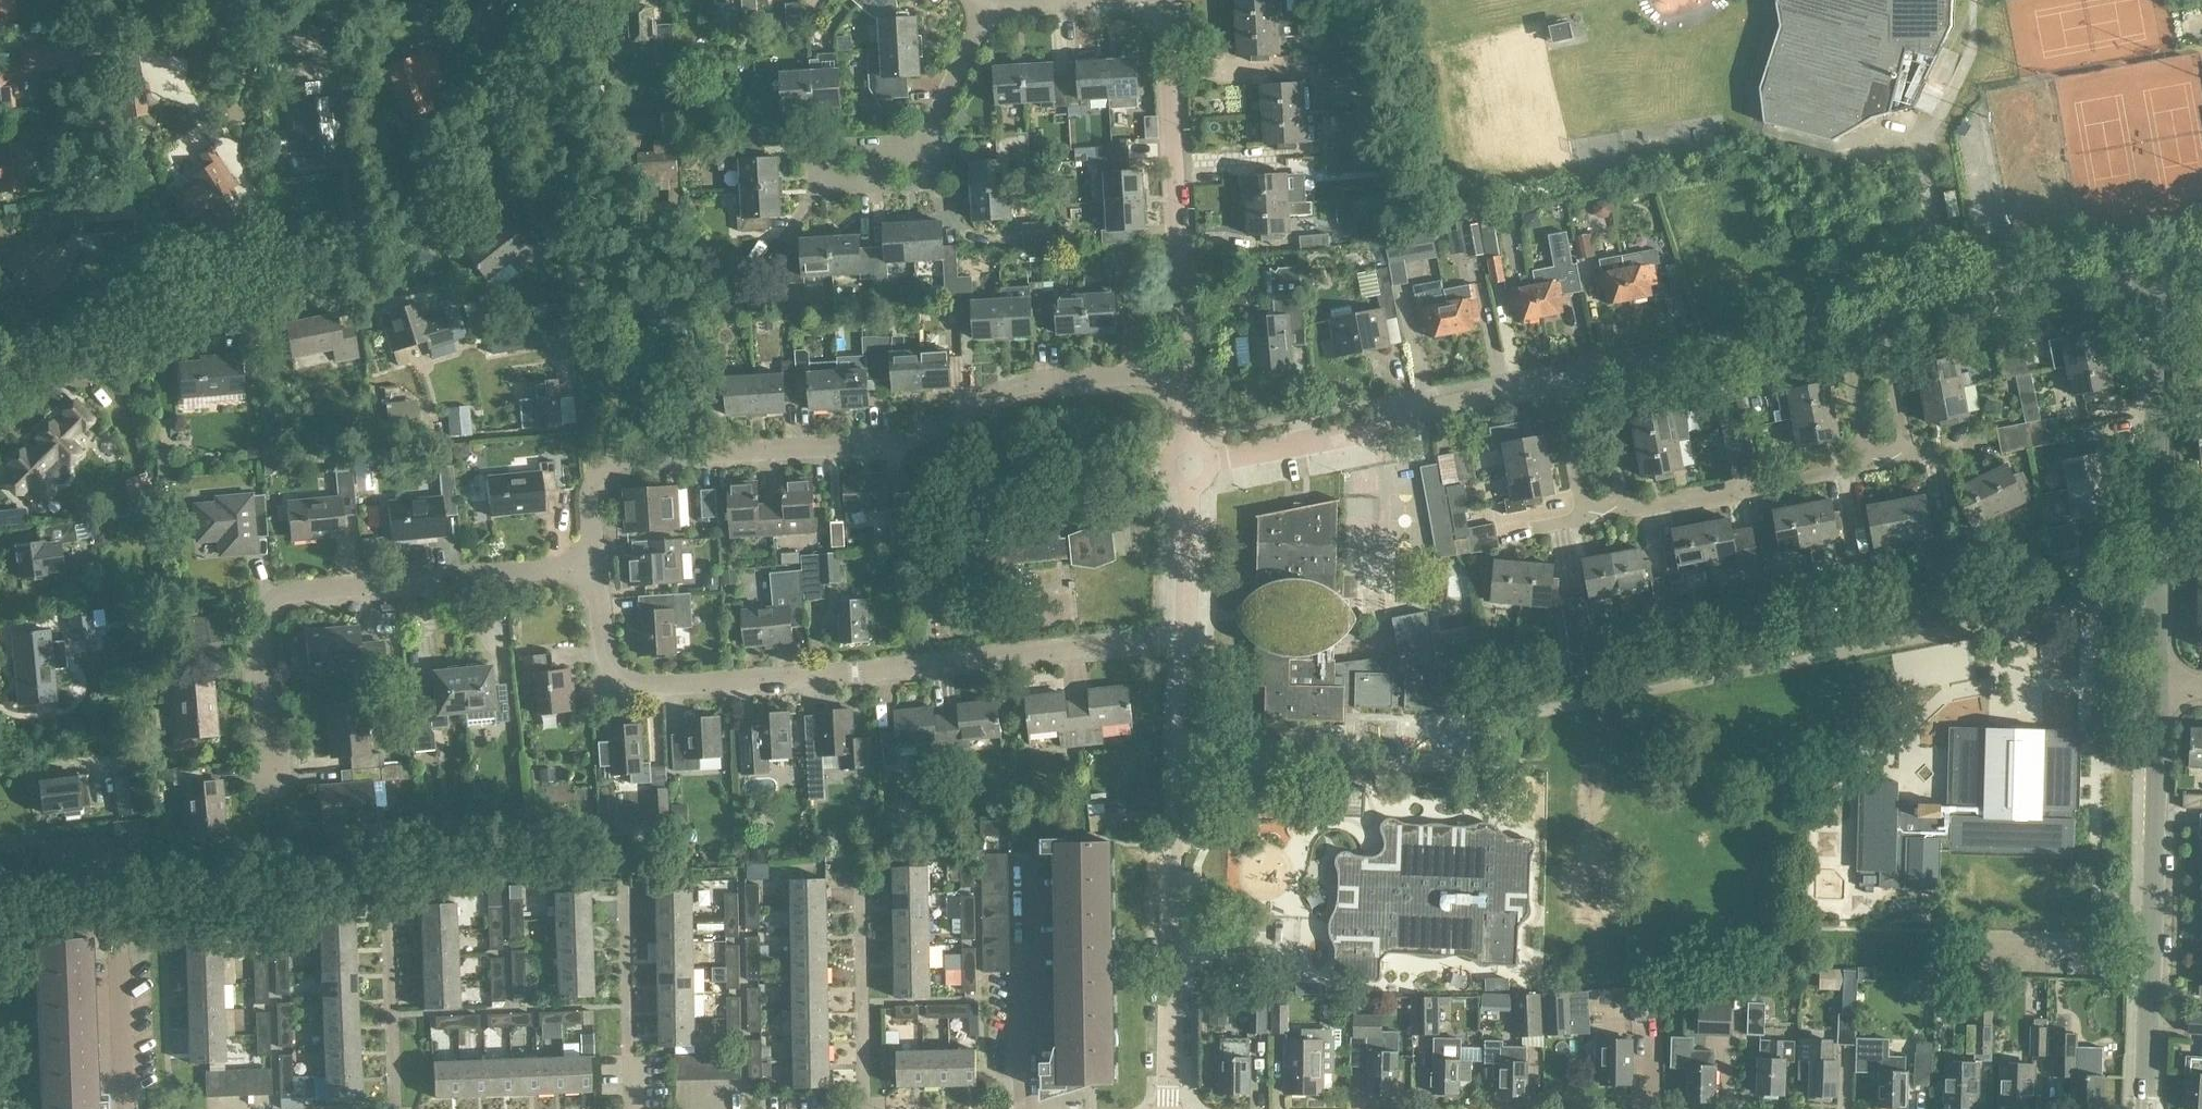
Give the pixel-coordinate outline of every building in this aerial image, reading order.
[(15,20),(14,0),(0,0),(0,21),(15,20)] [(499,18),(511,0),(472,0),(499,18)] [(858,4),(873,17),(878,20),(896,0),(862,0),(858,4)] [(897,0),(896,0),(878,20),(880,21),(881,49),(919,46),(917,18),(899,19),(897,0)] [(1279,25),(1288,24),(1287,11),(1278,11),(1277,0),(1235,0),(1237,27),(1279,25)] [(1761,89),(1765,123),(1833,141),(1871,120),(1913,108),(1951,27),(1953,0),(1776,0),(1781,27),(1761,89)] [(656,39),(658,67),(676,66),(673,24),(657,25),(657,22),(654,22),(653,7),(630,9),(630,13),(623,13),(624,31),(631,30),(631,41),(656,39)] [(460,46),(449,13),(432,19),(444,52),(460,46)] [(1270,54),(1281,53),(1280,38),(1299,37),(1299,23),(1288,24),(1279,25),(1237,27),(1238,56),(1252,55),(1252,62),(1270,61),(1270,54)] [(1549,28),(1553,44),(1574,39),(1569,23),(1549,28)] [(14,106),(12,93),(17,93),(15,74),(61,70),(59,44),(19,47),(20,61),(0,63),(0,107),(14,106)] [(908,89),(907,75),(920,74),(919,46),(881,49),(882,64),(876,64),(868,65),(870,89),(877,100),(908,98),(908,89)] [(424,86),(434,82),(436,86),(442,84),(431,52),(414,58),(414,57),(379,69),(386,89),(392,86),(404,119),(432,109),(424,86)] [(1349,65),(1348,53),(1319,55),(1320,67),(1349,65)] [(113,61),(117,85),(141,80),(137,57),(113,61)] [(810,71),(812,108),(840,106),(838,69),(820,70),(820,59),(809,60),(810,71)] [(1135,59),(1107,60),(1109,98),(1110,110),(1138,109),(1137,96),(1135,59)] [(1078,62),(1079,76),(1066,77),(1068,107),(1082,106),(1082,99),(1109,98),(1107,60),(1078,62)] [(111,61),(91,63),(92,76),(112,74),(111,61)] [(1054,107),(1068,107),(1066,77),(1053,77),(1052,64),(1023,65),(1025,90),(1026,103),(1054,101),(1054,107)] [(995,67),(997,104),(1026,103),(1025,90),(1023,65),(995,67)] [(1320,67),(1321,80),(1350,78),(1349,65),(1320,67)] [(784,110),(812,108),(810,71),(781,73),(784,110)] [(1275,78),(1275,85),(1262,86),(1264,115),(1306,113),(1324,112),(1323,98),(1317,98),(1316,83),(1304,83),(1294,84),(1294,77),(1275,78)] [(149,115),(143,80),(141,80),(117,85),(124,120),(149,115)] [(1947,92),(1926,82),(1913,108),(1935,118),(1947,92)] [(349,95),(317,99),(316,83),(292,85),(294,102),(300,101),(307,160),(311,159),(312,165),(330,163),(329,158),(334,157),(331,131),(338,131),(337,122),(352,120),(349,95)] [(1264,115),(1266,144),(1279,143),(1279,150),(1297,149),(1297,142),(1307,142),(1307,127),(1325,126),(1324,112),(1306,113),(1264,115)] [(617,136),(641,135),(640,114),(616,115),(617,136)] [(762,132),(733,134),(734,147),(763,145),(762,132)] [(998,134),(999,148),(1028,146),(1027,132),(998,134)] [(679,179),(676,140),(656,141),(657,154),(640,155),(641,172),(647,171),(648,181),(679,179)] [(1355,155),(1354,143),(1325,144),(1326,157),(1355,155)] [(778,158),(764,159),(763,145),(734,147),(719,148),(720,170),(731,169),(730,161),(741,161),(743,189),(779,186),(778,158)] [(1126,145),(1097,147),(1098,161),(1127,159),(1126,145)] [(972,191),(1009,189),(1007,161),(1029,159),(1028,146),(999,148),(999,161),(970,163),(972,191)] [(209,205),(220,222),(243,207),(228,185),(234,181),(211,147),(199,155),(207,168),(194,177),(197,181),(175,196),(189,218),(209,205)] [(1326,157),(1327,174),(1356,172),(1355,155),(1326,157)] [(1105,173),(1106,202),(1143,199),(1142,171),(1128,172),(1127,159),(1098,161),(1098,174),(1105,173)] [(1289,204),(1289,203),(1288,174),(1277,175),(1277,169),(1258,170),(1258,176),(1246,177),(1247,206),(1289,204)] [(768,229),(767,216),(781,215),(779,186),(743,189),(744,204),(737,204),(739,231),(768,229)] [(1011,217),(1009,189),(972,191),(973,220),(1011,217)] [(1945,193),(1950,219),(1960,217),(1956,191),(1945,193)] [(1131,229),(1145,228),(1143,199),(1106,202),(1108,229),(1102,230),(1103,244),(1132,242),(1131,229)] [(1356,221),(1385,218),(1384,202),(1357,205),(1356,199),(1336,201),(1338,224),(1356,222),(1356,221)] [(1582,207),(1581,201),(1581,199),(1572,201),(1573,203),(1574,209),(1582,207)] [(1262,234),(1262,241),(1281,239),(1281,233),(1291,232),(1290,216),(1313,215),(1313,203),(1289,203),(1289,204),(1247,206),(1249,235),(1262,234)] [(81,234),(135,231),(133,204),(79,207),(81,234)] [(505,219),(465,251),(487,279),(527,247),(531,252),(541,244),(522,220),(512,228),(505,219)] [(943,259),(944,278),(958,277),(956,247),(943,248),(942,221),(913,223),(915,260),(943,259)] [(886,248),(873,249),(875,279),(888,278),(887,262),(915,260),(913,223),(885,224),(886,248)] [(1506,282),(1495,225),(1481,228),(1492,285),(1506,282)] [(1477,230),(1450,235),(1454,255),(1469,252),(1470,257),(1482,255),(1481,252),(1477,230)] [(1024,249),(1054,247),(1053,233),(1023,235),(1024,249)] [(1301,249),(1330,247),(1329,234),(1300,237),(1301,249)] [(1399,241),(1385,244),(1385,245),(1384,246),(1388,266),(1403,263),(1438,256),(1434,234),(1399,241)] [(1564,260),(1565,260),(1575,258),(1571,234),(1560,237),(1563,257),(1564,260)] [(1591,245),(1590,235),(1578,238),(1579,247),(1581,257),(1594,254),(1591,245)] [(859,236),(831,237),(833,275),(861,273),(861,279),(875,279),(873,249),(860,250),(859,236)] [(791,252),(780,267),(781,284),(805,282),(805,277),(833,275),(831,237),(802,239),(803,252),(791,252)] [(1389,268),(1388,266),(1384,246),(1372,248),(1376,270),(1380,297),(1394,295),(1389,268)] [(1653,296),(1651,286),(1658,285),(1654,264),(1647,266),(1645,252),(1622,257),(1631,301),(1653,296)] [(1607,260),(1608,266),(1602,267),(1603,274),(1595,275),(1599,296),(1608,294),(1610,305),(1631,301),(1622,257),(1607,260)] [(1275,320),(1249,322),(1250,337),(1234,339),(1237,367),(1253,366),(1253,368),(1292,365),(1289,333),(1306,332),(1303,294),(1300,266),(1279,268),(1276,272),(1271,269),(1273,297),(1275,320)] [(1563,266),(1533,271),(1536,287),(1542,318),(1564,314),(1562,303),(1569,302),(1566,281),(1567,281),(1564,269),(1564,270),(1563,266)] [(972,276),(958,277),(960,307),(974,306),(976,339),(1004,337),(1002,299),(974,300),(972,276)] [(960,307),(958,277),(944,278),(946,307),(960,307)] [(1418,309),(1421,330),(1430,329),(1431,339),(1453,335),(1446,295),(1445,290),(1444,290),(1442,281),(1413,286),(1415,295),(1418,309)] [(1032,322),(1045,321),(1043,291),(1043,282),(1029,283),(1030,297),(1002,299),(1004,337),(1033,336),(1032,322)] [(1475,331),(1473,320),(1481,319),(1474,284),(1445,290),(1446,295),(1453,335),(1475,331)] [(718,287),(720,302),(736,300),(734,286),(718,287)] [(1101,294),(1085,294),(1087,332),(1116,331),(1115,317),(1139,316),(1138,286),(1100,288),(1101,294)] [(1507,292),(1511,313),(1518,312),(1520,322),(1542,318),(1536,287),(1507,292)] [(1043,291),(1045,321),(1058,320),(1059,334),(1087,332),(1085,294),(1065,296),(1064,291),(1057,291),(1057,290),(1054,290),(1043,291)] [(427,340),(430,348),(451,341),(443,315),(422,321),(416,304),(390,313),(395,327),(386,330),(393,351),(398,367),(410,363),(405,347),(427,340)] [(1373,346),(1388,343),(1382,311),(1353,316),(1351,306),(1331,310),(1333,320),(1331,320),(1335,341),(1324,343),(1327,357),(1374,349),(1373,346)] [(286,324),(293,356),(333,348),(336,361),(357,357),(352,330),(339,332),(335,314),(286,324)] [(513,332),(504,334),(507,351),(516,350),(542,345),(542,343),(545,343),(545,338),(541,339),(539,328),(513,332)] [(2090,334),(2089,328),(2071,331),(2072,337),(2062,339),(2068,367),(2108,360),(2103,331),(2090,334)] [(894,377),(895,390),(923,389),(921,351),(906,352),(905,336),(878,337),(879,347),(880,378),(894,377)] [(1999,343),(2000,351),(2011,349),(2009,341),(1999,343)] [(2016,377),(2028,375),(2023,346),(2011,349),(2016,377)] [(841,409),(869,407),(868,378),(880,378),(879,347),(865,348),(866,370),(838,371),(840,401),(841,409)] [(2004,379),(2006,379),(2016,377),(2011,349),(2000,351),(1999,351),(2004,379)] [(798,397),(812,396),(812,410),(841,409),(840,401),(838,371),(838,362),(810,364),(809,354),(806,350),(795,351),(796,368),(798,397)] [(923,389),(951,387),(949,350),(921,351),(923,389)] [(183,398),(242,393),(238,354),(201,357),(201,361),(180,363),(183,398)] [(1958,359),(1948,360),(1947,354),(1929,357),(1930,364),(1917,366),(1922,395),(1963,387),(1958,359)] [(2073,396),(2082,394),(2084,401),(2102,397),(2101,391),(2114,388),(2108,360),(2068,367),(2073,396)] [(783,375),(755,376),(757,414),(785,412),(785,398),(798,397),(796,368),(782,369),(783,375)] [(728,401),(729,415),(757,414),(755,376),(727,378),(726,372),(713,373),(715,402),(728,401)] [(1829,383),(1816,386),(1815,379),(1797,382),(1798,389),(1788,391),(1794,419),(1834,412),(1829,383)] [(530,385),(532,400),(519,401),(521,429),(578,424),(577,407),(559,409),(557,382),(530,384),(530,385)] [(1940,421),(1941,428),(1960,425),(1958,418),(1969,416),(1963,387),(1922,395),(1928,424),(1940,421)] [(1749,428),(1743,399),(1731,402),(1736,430),(1749,428)] [(386,404),(390,434),(416,430),(412,400),(386,404)] [(3,476),(3,483),(1,484),(15,498),(16,496),(24,497),(33,506),(40,500),(41,501),(49,502),(58,493),(56,486),(62,485),(69,478),(69,470),(63,464),(68,464),(77,455),(77,448),(69,440),(80,430),(82,432),(93,421),(74,401),(63,413),(68,418),(57,429),(51,422),(35,437),(40,442),(27,456),(21,450),(7,464),(11,468),(3,476)] [(1736,430),(1731,402),(1718,404),(1723,433),(1736,430)] [(1673,413),(1663,415),(1662,408),(1644,412),(1645,418),(1632,420),(1638,449),(1678,441),(1673,413)] [(446,411),(446,436),(470,436),(470,411),(446,411)] [(1809,446),(1810,453),(1828,449),(1827,443),(1840,440),(1834,412),(1794,419),(1799,448),(1809,446)] [(2027,437),(2056,431),(2054,419),(2025,424),(2027,437)] [(1509,473),(1550,465),(1545,437),(1528,440),(1527,435),(1531,434),(1529,422),(1490,429),(1494,448),(1504,446),(1509,473)] [(1999,442),(2027,437),(2025,424),(1997,429),(1999,442)] [(1736,430),(1742,459),(1754,457),(1749,428),(1736,430)] [(1723,433),(1729,461),(1742,459),(1736,430),(1723,433)] [(2058,444),(2056,431),(2027,437),(2030,449),(2058,444)] [(2030,449),(2027,437),(1999,442),(2002,454),(2030,449)] [(1655,475),(1657,481),(1675,478),(1674,472),(1684,470),(1678,441),(1638,449),(1643,477),(1655,475)] [(2068,490),(2109,483),(2104,454),(2091,456),(2090,450),(2072,454),(2073,460),(2063,462),(2068,490)] [(1459,482),(1477,479),(1471,451),(1453,454),(1459,482)] [(553,461),(538,463),(539,471),(486,476),(490,516),(526,513),(526,507),(543,505),(542,491),(556,490),(553,461)] [(1457,554),(1439,463),(1420,467),(1438,558),(1457,554)] [(1391,466),(1393,517),(1421,516),(1418,464),(1391,466)] [(1504,500),(1507,514),(1527,511),(1526,506),(1544,502),(1543,496),(1555,493),(1550,465),(1509,473),(1514,498),(1504,500)] [(2006,465),(1981,478),(1998,515),(2006,511),(2024,503),(2020,494),(2027,491),(2032,488),(2023,472),(2018,474),(2018,473),(2012,476),(2006,465)] [(457,515),(453,466),(437,467),(440,496),(387,501),(391,541),(427,537),(426,532),(444,530),(443,516),(457,515)] [(356,515),(352,470),(335,471),(337,496),(287,501),(290,540),(326,537),(326,532),(344,530),(343,516),(356,515)] [(157,508),(146,473),(132,478),(142,512),(157,508)] [(847,511),(890,508),(891,533),(909,532),(906,489),(889,490),(888,475),(845,478),(847,511)] [(1955,490),(1961,502),(1955,505),(1963,522),(1969,519),(1973,528),(1998,515),(1981,478),(1955,490)] [(771,506),(773,534),(815,532),(812,480),(783,481),(784,505),(771,506)] [(472,505),(483,505),(483,491),(478,491),(478,483),(471,483),(472,505)] [(732,536),(760,535),(773,534),(771,506),(759,506),(757,483),(729,485),(732,536)] [(2115,511),(2109,483),(2068,490),(2074,519),(2084,517),(2085,523),(2103,519),(2102,513),(2115,511)] [(677,487),(625,490),(628,531),(679,528),(677,487)] [(718,517),(716,489),(701,490),(703,518),(718,517)] [(219,538),(221,554),(255,551),(252,513),(265,512),(264,494),(216,498),(217,503),(195,505),(198,540),(219,538)] [(1933,537),(1931,527),(1938,526),(1935,507),(1927,509),(1925,496),(1896,501),(1904,542),(1906,554),(1920,551),(1918,540),(1933,537)] [(1839,541),(1837,531),(1844,530),(1841,512),(1834,513),(1831,500),(1803,506),(1811,547),(1839,541)] [(1257,516),(1259,516),(1255,685),(1266,686),(1265,719),(1344,720),(1344,704),(1355,704),(1355,708),(1392,708),(1392,705),(1404,706),(1404,709),(1445,709),(1438,674),(1434,674),(1433,662),(1436,662),(1428,612),(1393,619),(1400,657),(1335,665),(1339,502),(1340,502),(1340,501),(1257,515),(1257,516)] [(1876,548),(1904,542),(1896,501),(1868,506),(1870,519),(1864,520),(1867,539),(1874,537),(1876,548)] [(1763,556),(1811,547),(1803,506),(1774,511),(1777,524),(1758,528),(1763,556)] [(0,512),(0,527),(28,524),(26,509),(0,512)] [(1036,520),(1036,524),(1013,526),(1011,544),(980,540),(960,548),(953,532),(943,536),(949,548),(950,563),(960,562),(961,575),(984,578),(1004,571),(1004,565),(1072,558),(1072,564),(1096,567),(1116,559),(1113,532),(1090,529),(1067,538),(1061,539),(1055,522),(1046,523),(1046,518),(1036,520)] [(1702,524),(1709,566),(1737,560),(1739,570),(1758,567),(1751,529),(1732,532),(1730,519),(1702,524)] [(16,545),(21,578),(45,575),(64,572),(60,545),(76,543),(73,522),(37,528),(40,542),(16,545)] [(831,543),(842,543),(840,524),(830,525),(831,543)] [(1467,529),(1470,542),(1498,536),(1495,524),(1467,529)] [(1681,571),(1709,566),(1702,524),(1673,530),(1676,543),(1669,544),(1672,562),(1679,561),(1681,571)] [(1500,548),(1498,536),(1470,542),(1472,554),(1500,548)] [(2078,550),(2075,538),(2048,543),(2050,555),(2056,554),(2078,550)] [(631,584),(683,581),(680,540),(653,542),(653,555),(629,556),(631,584)] [(1964,542),(1952,545),(1957,572),(1969,570),(1964,542)] [(1957,572),(1952,545),(1940,547),(1945,575),(1957,572)] [(1641,549),(1612,555),(1620,595),(1649,590),(1647,580),(1654,579),(1650,561),(1644,562),(1641,549)] [(2079,558),(2078,550),(2056,554),(2057,562),(2079,558)] [(779,554),(781,567),(799,564),(797,552),(779,554)] [(818,555),(821,583),(840,582),(837,553),(818,555)] [(1592,601),(1620,595),(1612,555),(1584,560),(1586,572),(1580,574),(1583,593),(1590,591),(1592,601)] [(1873,559),(1860,562),(1866,590),(1879,587),(1873,559)] [(1493,602),(1522,604),(1525,563),(1496,561),(1495,574),(1489,573),(1487,591),(1494,592),(1493,602)] [(1849,564),(1853,592),(1866,590),(1860,562),(1849,564)] [(1554,565),(1525,563),(1522,604),(1551,607),(1552,597),(1558,597),(1560,579),(1553,578),(1554,565)] [(743,611),(746,642),(776,639),(777,646),(793,644),(791,624),(807,622),(802,571),(770,574),(773,608),(743,611)] [(109,587),(91,590),(92,596),(79,598),(82,610),(113,604),(113,606),(126,603),(123,590),(110,593),(109,587)] [(639,611),(642,655),(676,653),(675,629),(693,628),(691,594),(677,595),(677,594),(646,595),(647,611),(639,611)] [(1680,596),(1668,598),(1674,626),(1686,624),(1680,596)] [(1668,598),(1656,600),(1666,652),(1678,649),(1674,626),(1668,598)] [(868,600),(837,601),(839,642),(869,641),(868,600)] [(1767,640),(1761,607),(1742,610),(1748,643),(1767,640)] [(92,611),(69,614),(72,639),(95,636),(92,611)] [(1595,641),(1590,613),(1577,615),(1582,644),(1595,641)] [(210,643),(205,615),(182,619),(186,647),(210,643)] [(1582,644),(1577,615),(1565,618),(1570,646),(1582,644)] [(340,626),(304,629),(308,669),(361,665),(362,674),(386,671),(383,643),(361,645),(359,630),(341,632),(340,626)] [(50,630),(12,633),(17,688),(18,688),(19,702),(56,698),(53,670),(66,669),(64,642),(51,644),(50,630)] [(1445,650),(1461,650),(1461,639),(1446,639),(1445,650)] [(568,668),(552,670),(550,653),(520,656),(523,683),(535,682),(538,715),(558,713),(558,712),(572,710),(570,697),(573,697),(572,691),(570,691),(568,668)] [(1952,658),(1953,676),(1989,674),(1988,656),(1952,658)] [(490,666),(460,668),(464,712),(466,725),(508,721),(505,688),(492,689),(490,666)] [(448,726),(446,713),(464,712),(460,668),(432,671),(434,695),(421,696),(422,705),(408,706),(412,751),(434,749),(432,728),(448,726)] [(173,686),(178,739),(218,735),(215,699),(209,699),(208,681),(193,682),(192,669),(164,672),(165,687),(173,686)] [(1091,700),(1078,701),(1082,745),(1103,743),(1101,725),(1133,721),(1131,704),(1130,704),(1128,687),(1090,691),(1091,700)] [(1060,729),(1062,747),(1082,745),(1078,701),(1065,703),(1064,694),(1027,698),(1028,715),(1027,715),(1029,733),(1060,729)] [(365,700),(325,703),(328,740),(334,739),(336,757),(350,756),(351,768),(380,766),(379,752),(370,753),(365,700)] [(960,714),(947,716),(950,751),(971,749),(970,738),(1001,735),(1000,718),(999,718),(997,701),(959,705),(960,714)] [(929,743),(930,753),(950,751),(947,716),(934,717),(933,708),(895,711),(897,729),(896,729),(898,747),(929,743)] [(852,739),(851,710),(818,712),(820,755),(841,754),(842,769),(870,767),(868,738),(852,739)] [(790,756),(789,732),(787,732),(786,713),(754,715),(755,725),(740,726),(743,774),(768,772),(767,757),(790,756)] [(720,718),(687,719),(688,744),(673,745),(674,771),(700,769),(699,757),(722,756),(720,718)] [(1864,780),(1862,869),(1884,870),(1883,885),(1940,887),(1941,848),(2075,852),(2075,819),(2076,814),(2077,773),(2077,767),(2078,730),(2031,729),(2021,729),(2022,718),(2010,718),(2010,729),(1989,728),(1954,727),(1953,768),(1952,804),(1918,803),(1918,802),(1911,802),(1911,803),(1898,802),(1899,780),(1864,780)] [(610,726),(613,774),(644,773),(641,724),(610,726)] [(2201,768),(2201,729),(2191,729),(2188,767),(2201,768)] [(877,736),(879,770),(896,769),(894,736),(877,736)] [(352,782),(318,785),(322,825),(375,820),(374,807),(386,806),(384,780),(415,778),(414,764),(399,766),(399,764),(380,766),(351,768),(352,782)] [(172,769),(173,785),(183,784),(187,837),(227,833),(224,796),(218,797),(216,779),(202,780),(201,767),(172,769)] [(90,805),(86,773),(38,779),(42,812),(64,809),(65,816),(80,814),(79,807),(90,805)] [(143,811),(138,773),(113,777),(118,815),(143,811)] [(1334,784),(1334,811),(1364,811),(1364,784),(1334,784)] [(670,826),(667,788),(650,789),(653,827),(670,826)] [(1134,790),(1134,805),(1156,805),(1156,790),(1134,790)] [(2183,795),(2182,808),(2201,809),(2201,795),(2183,795)] [(115,840),(150,836),(148,819),(113,823),(115,840)] [(981,820),(981,836),(1008,836),(1008,820),(981,820)] [(475,823),(461,825),(463,840),(477,839),(475,823)] [(1336,934),(1334,976),(1368,977),(1368,979),(1369,979),(1381,980),(1382,964),(1382,952),(1428,954),(1461,956),(1481,956),(1481,958),(1481,964),(1516,966),(1517,952),(1519,914),(1528,915),(1531,840),(1488,838),(1488,828),(1386,823),(1384,857),(1339,855),(1336,934)] [(1065,1063),(1052,1063),(1052,1062),(1041,1063),(1041,1076),(1042,1076),(1042,1090),(1068,1090),(1068,1084),(1114,1084),(1110,842),(1063,843),(1063,838),(1041,838),(1042,853),(1062,853),(1065,1063)] [(961,881),(961,888),(974,888),(973,865),(979,865),(978,851),(964,851),(964,866),(961,866),(948,866),(949,881),(961,881)] [(982,854),(982,867),(1008,867),(1007,853),(982,854)] [(894,893),(929,892),(929,866),(893,866),(894,893)] [(1008,880),(1008,867),(982,867),(982,880),(1008,880)] [(1874,885),(1883,885),(1884,870),(1862,869),(1862,885),(1866,885),(1865,891),(1874,892),(1874,885)] [(792,905),(827,905),(827,878),(791,879),(792,905)] [(982,880),(983,893),(1008,893),(1008,880),(982,880)] [(746,886),(746,908),(759,907),(759,885),(746,886)] [(657,890),(658,916),(694,915),(694,889),(657,890)] [(588,891),(553,892),(554,893),(547,893),(547,906),(554,906),(554,918),(589,917),(588,891)] [(894,919),(930,918),(929,892),(894,893),(894,919)] [(1008,906),(1008,893),(983,893),(983,907),(1008,906)] [(725,894),(725,916),(738,915),(738,894),(725,894)] [(974,918),(974,896),(961,896),(962,918),(974,918)] [(509,921),(522,920),(521,898),(508,899),(509,921)] [(334,908),(335,918),(354,918),(366,917),(366,902),(334,908)] [(420,904),(421,930),(456,929),(456,903),(420,904)] [(792,932),(828,931),(827,905),(792,905),(792,932)] [(488,928),(501,928),(500,906),(487,907),(488,928)] [(983,907),(983,920),(1009,919),(1008,906),(983,907)] [(746,908),(747,929),(760,929),(759,907),(746,908)] [(658,916),(658,942),(695,941),(694,915),(658,916)] [(725,916),(726,937),(739,937),(738,915),(725,916)] [(590,944),(589,917),(554,918),(555,945),(590,944)] [(319,932),(319,945),(355,944),(355,931),(354,918),(335,918),(318,919),(319,932)] [(894,945),(930,945),(930,918),(894,919),(894,945)] [(974,939),(974,918),(962,918),(962,919),(953,920),(953,933),(962,933),(962,940),(974,939)] [(1009,932),(1009,919),(983,920),(983,933),(1009,932)] [(273,921),(274,942),(287,942),(286,920),(273,921)] [(522,920),(509,921),(509,942),(523,942),(522,920)] [(723,933),(723,921),(695,922),(696,934),(723,933)] [(501,928),(488,928),(489,950),(502,949),(501,928)] [(457,955),(456,929),(421,930),(422,956),(457,955)] [(253,952),(266,951),(265,930),(252,930),(253,952)] [(185,933),(186,959),(221,957),(220,931),(185,933)] [(828,957),(828,931),(792,932),(793,958),(828,957)] [(983,933),(983,946),(1009,946),(1009,932),(983,933)] [(747,938),(747,959),(760,959),(760,937),(747,938)] [(89,939),(35,941),(42,1108),(106,1108),(106,1100),(90,1101),(84,959),(90,959),(89,939)] [(658,942),(659,968),(695,968),(695,941),(658,942)] [(320,971),(356,970),(355,944),(319,945),(320,971)] [(591,970),(590,944),(555,945),(556,971),(591,970)] [(894,945),(895,971),(931,971),(930,945),(894,945)] [(726,946),(727,968),(739,968),(739,946),(726,946)] [(1009,959),(1009,946),(983,946),(984,959),(1009,959)] [(963,970),(975,970),(975,948),(962,948),(963,970)] [(511,972),(524,972),(523,950),(510,951),(511,972)] [(275,973),(288,972),(287,951),(274,951),(275,973)] [(943,954),(944,971),(963,970),(962,953),(943,954)] [(422,956),(423,983),(458,981),(457,955),(422,956)] [(187,985),(222,984),(221,957),(186,959),(187,985)] [(828,957),(793,958),(793,984),(829,983),(828,957)] [(490,980),(503,980),(502,958),(489,958),(490,980)] [(747,959),(748,981),(761,981),(760,959),(747,959)] [(1010,972),(1009,959),(984,959),(984,972),(1010,972)] [(254,982),(267,982),(266,960),(253,961),(254,982)] [(659,968),(659,994),(696,994),(695,968),(659,968)] [(727,968),(727,990),(740,989),(739,968),(727,968)] [(1842,969),(1842,993),(1857,994),(1858,969),(1842,969)] [(356,970),(320,971),(321,997),(357,996),(356,970)] [(592,996),(591,970),(556,971),(557,998),(592,996)] [(963,970),(963,991),(976,991),(975,970),(963,970)] [(931,971),(895,971),(895,998),(931,997),(931,971)] [(288,972),(275,973),(275,994),(289,994),(288,972)] [(524,972),(511,972),(512,994),(525,994),(524,972)] [(1509,990),(1509,979),(1487,979),(1487,990),(1509,990)] [(503,980),(490,980),(491,1002),(504,1002),(503,980)] [(459,1008),(458,981),(423,983),(424,1009),(459,1008)] [(267,982),(254,982),(255,1004),(268,1004),(267,982)] [(829,1009),(829,983),(793,984),(794,1010),(829,1009)] [(188,1011),(223,1010),(222,984),(187,985),(188,1011)] [(1656,985),(1630,988),(1633,1018),(1659,1016),(1656,985)] [(761,1011),(761,989),(748,989),(748,1011),(761,1011)] [(1546,994),(1549,1037),(1588,1035),(1586,992),(1546,994)] [(659,994),(660,1021),(696,1020),(696,994),(659,994)] [(1212,994),(1212,1007),(1228,1008),(1229,995),(1212,994)] [(1482,994),(1482,998),(1482,1010),(1512,1010),(1512,995),(1512,994),(1482,994)] [(1513,995),(1515,1038),(1544,1036),(1542,994),(1513,995)] [(1249,995),(1248,1033),(1268,1033),(1268,996),(1249,995)] [(357,996),(321,997),(322,1023),(358,1022),(357,996)] [(1412,997),(1412,1035),(1440,1035),(1440,996),(1412,997)] [(727,998),(727,1020),(740,1019),(740,998),(727,998)] [(277,1025),(290,1024),(289,1002),(276,1003),(277,1025)] [(1748,1003),(1747,1037),(1765,1037),(1766,1004),(1748,1003)] [(1698,1035),(1731,1037),(1732,1005),(1700,1004),(1698,1035)] [(918,1006),(896,1007),(896,1020),(918,1019),(918,1006)] [(948,1006),(927,1006),(927,1019),(949,1019),(948,1006)] [(949,1019),(970,1018),(970,1036),(977,1036),(977,1006),(948,1006),(949,1019)] [(1274,1033),(1287,1033),(1287,1007),(1274,1007),(1274,1033)] [(232,1010),(233,1028),(252,1027),(252,1009),(232,1010)] [(830,1036),(829,1009),(794,1010),(794,1036),(830,1036)] [(188,1011),(189,1037),(224,1036),(223,1010),(188,1011)] [(581,1011),(560,1012),(561,1025),(582,1024),(581,1011)] [(761,1033),(761,1011),(748,1011),(749,1033),(761,1033)] [(256,1034),(269,1034),(268,1012),(255,1013),(256,1034)] [(561,1025),(560,1012),(538,1013),(539,1026),(561,1025)] [(508,1014),(509,1027),(531,1026),(530,1013),(508,1014)] [(509,1027),(508,1014),(486,1014),(487,1028),(509,1027)] [(1857,1015),(1838,1014),(1838,1045),(1856,1046),(1856,1038),(1857,1015)] [(2191,1014),(2190,1033),(2201,1034),(2201,1015),(2191,1014)] [(456,1016),(457,1029),(478,1028),(478,1015),(456,1016)] [(1354,1015),(1354,1037),(1382,1037),(1381,1015),(1354,1015)] [(457,1029),(456,1016),(435,1017),(435,1030),(457,1029)] [(727,1020),(728,1041),(741,1041),(740,1019),(727,1020)] [(697,1046),(696,1020),(660,1021),(660,1047),(697,1046)] [(358,1022),(322,1023),(323,1049),(359,1048),(358,1022)] [(290,1024),(277,1025),(277,1047),(291,1046),(290,1024)] [(1977,1027),(1976,1053),(1991,1053),(1992,1027),(1977,1027)] [(1323,1094),(1323,1074),(1335,1074),(1335,1048),(1323,1048),(1323,1029),(1302,1029),(1302,1042),(1285,1042),(1284,1094),(1323,1094)] [(2047,1029),(2031,1029),(2031,1055),(2046,1055),(2046,1038),(2047,1029)] [(185,1058),(184,1032),(165,1033),(166,1059),(185,1058)] [(270,1055),(269,1034),(256,1034),(257,1056),(270,1055)] [(224,1036),(189,1037),(190,1063),(225,1062),(224,1036)] [(830,1062),(830,1036),(794,1036),(795,1062),(830,1062)] [(2055,1036),(2055,1038),(2055,1055),(2054,1076),(2072,1076),(2072,1093),(2074,1093),(2073,1108),(2100,1108),(2100,1099),(2101,1099),(2102,1077),(2101,1077),(2102,1051),(2098,1047),(2091,1047),(2086,1051),(2086,1055),(2075,1055),(2075,1036),(2055,1036)] [(1461,1039),(1434,1038),(1432,1093),(1460,1094),(1460,1081),(1471,1081),(1471,1062),(1461,1061),(1461,1039)] [(1856,1038),(1856,1046),(1856,1072),(1879,1073),(1879,1088),(1880,1088),(1880,1107),(1906,1107),(1907,1073),(1905,1073),(1906,1057),(1889,1057),(1889,1039),(1856,1038)] [(2046,1055),(2055,1055),(2055,1038),(2046,1038),(2046,1055)] [(1221,1093),(1249,1093),(1250,1058),(1249,1058),(1249,1039),(1222,1039),(1221,1093)] [(1602,1084),(1632,1085),(1632,1040),(1602,1040),(1602,1084)] [(749,1041),(749,1063),(762,1063),(762,1041),(749,1041)] [(1832,1042),(1802,1041),(1800,1078),(1811,1079),(1810,1096),(1817,1096),(1816,1101),(1830,1101),(1831,1097),(1837,1097),(1838,1062),(1831,1062),(1832,1042)] [(1795,1062),(1796,1043),(1770,1042),(1770,1052),(1760,1052),(1760,1059),(1759,1059),(1758,1094),(1764,1094),(1763,1099),(1779,1100),(1779,1095),(1785,1095),(1786,1062),(1795,1062)] [(1500,1095),(1526,1096),(1527,1063),(1527,1047),(1501,1046),(1501,1062),(1493,1062),(1492,1080),(1501,1080),(1500,1095)] [(359,1048),(323,1049),(324,1075),(360,1074),(359,1048)] [(1689,1066),(1688,1101),(1714,1102),(1716,1067),(1714,1067),(1715,1051),(1691,1050),(1690,1066),(1689,1066)] [(924,1087),(923,1051),(897,1052),(898,1087),(924,1087)] [(924,1087),(950,1087),(950,1051),(923,1051),(924,1087)] [(950,1051),(950,1087),(976,1086),(976,1051),(950,1051)] [(1397,1094),(1398,1053),(1367,1052),(1367,1094),(1397,1094)] [(688,1081),(688,1054),(675,1054),(675,1081),(688,1081)] [(701,1054),(688,1054),(688,1081),(702,1081),(701,1054)] [(701,1054),(702,1081),(715,1081),(715,1054),(701,1054)] [(728,1054),(715,1054),(715,1081),(728,1080),(728,1054)] [(741,1054),(728,1054),(728,1080),(742,1080),(741,1054)] [(279,1077),(292,1076),(291,1055),(278,1055),(279,1077)] [(589,1056),(563,1057),(564,1093),(590,1092),(589,1056)] [(563,1057),(537,1058),(538,1094),(564,1093),(563,1057)] [(538,1094),(537,1058),(511,1059),(512,1095),(538,1094)] [(2187,1058),(2186,1074),(2184,1108),(2201,1108),(2201,1059),(2187,1058)] [(511,1059),(484,1060),(486,1096),(512,1095),(511,1059)] [(484,1060),(458,1061),(460,1097),(486,1096),(484,1060)] [(458,1061),(432,1062),(434,1098),(460,1097),(458,1061)] [(831,1088),(830,1062),(795,1062),(795,1089),(831,1088)] [(772,1063),(762,1063),(749,1063),(750,1085),(762,1085),(762,1076),(772,1076),(772,1063)] [(1979,1064),(1947,1063),(1946,1105),(1945,1105),(1945,1108),(1949,1108),(1950,1108),(1950,1107),(1978,1107),(1979,1064)] [(2002,1065),(2001,1107),(2000,1108),(2006,1108),(2033,1108),(2034,1066),(2002,1065)] [(257,1069),(258,1095),(271,1095),(270,1068),(257,1069)] [(245,1096),(244,1069),(231,1070),(232,1096),(245,1096)] [(245,1096),(258,1095),(257,1069),(244,1069),(245,1096)] [(206,1097),(219,1097),(218,1070),(205,1071),(206,1097)] [(218,1070),(219,1097),(232,1096),(231,1070),(218,1070)] [(360,1074),(324,1075),(325,1102),(361,1100),(360,1074)] [(292,1076),(279,1077),(279,1098),(293,1098),(292,1076)]
